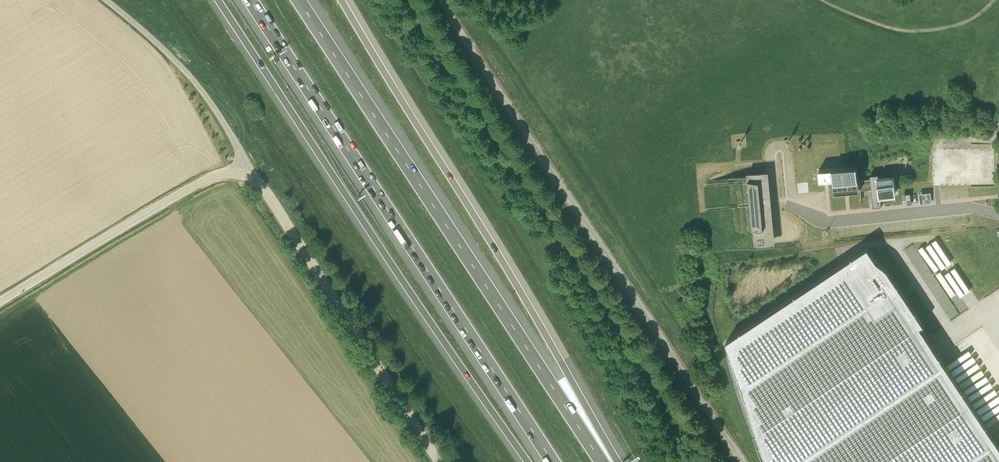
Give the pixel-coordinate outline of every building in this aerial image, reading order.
[(833,184),(834,189),(859,186),(859,180),(857,166),(846,167),(832,169),(833,180),(833,184)] [(819,170),(820,181),(833,180),(832,169),(819,170)] [(870,179),(859,180),(859,186),(860,191),(861,191),(872,190),(872,200),(873,208),(874,208),(874,204),(880,203),(881,207),(882,207),(881,198),(883,198),(896,197),(896,193),(895,190),(895,188),(894,176),(879,178),(878,174),(870,175),(870,179)] [(753,235),(771,234),(768,205),(768,198),(766,175),(738,177),(743,236),(753,235)] [(727,341),(755,425),(757,430),(769,461),(998,461),(998,444),(940,355),(920,326),(924,323),(897,283),(894,286),(877,260),(868,247),(727,341)]
